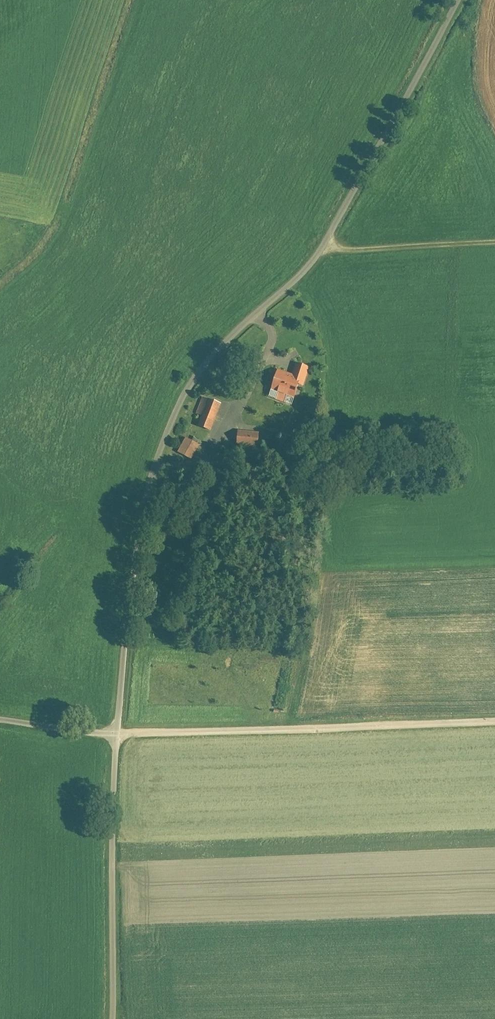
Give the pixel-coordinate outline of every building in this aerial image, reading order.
[(278,370),(270,395),(292,402),(300,377),(278,370)] [(192,427),(209,434),(221,403),(204,396),(192,427)] [(238,427),(236,445),(259,446),(260,429),(238,427)] [(180,457),(191,461),(198,444),(187,440),(180,457)]
